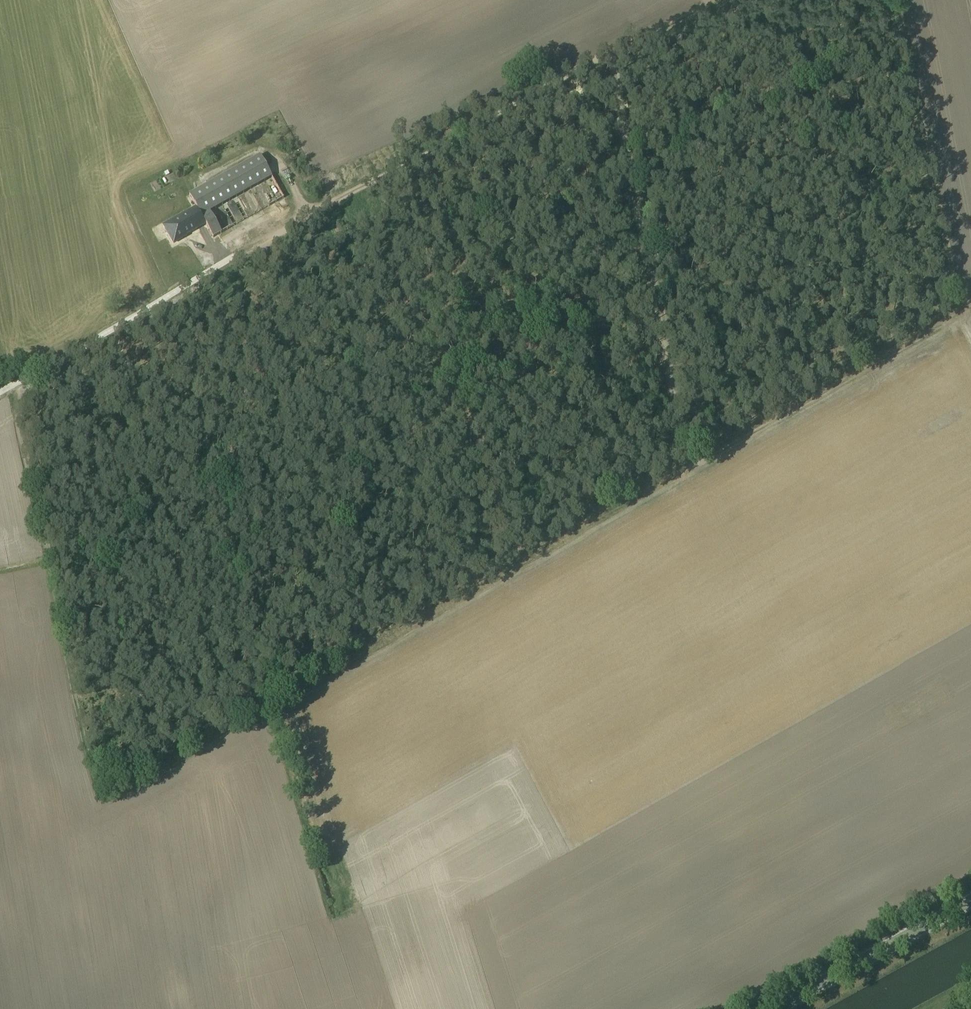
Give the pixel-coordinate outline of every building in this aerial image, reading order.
[(205,228),(212,241),(220,236),(208,216),(271,181),(259,158),(189,198),(195,210),(205,228)] [(205,228),(195,210),(162,228),(172,248),(186,240),(186,239),(205,228)]
